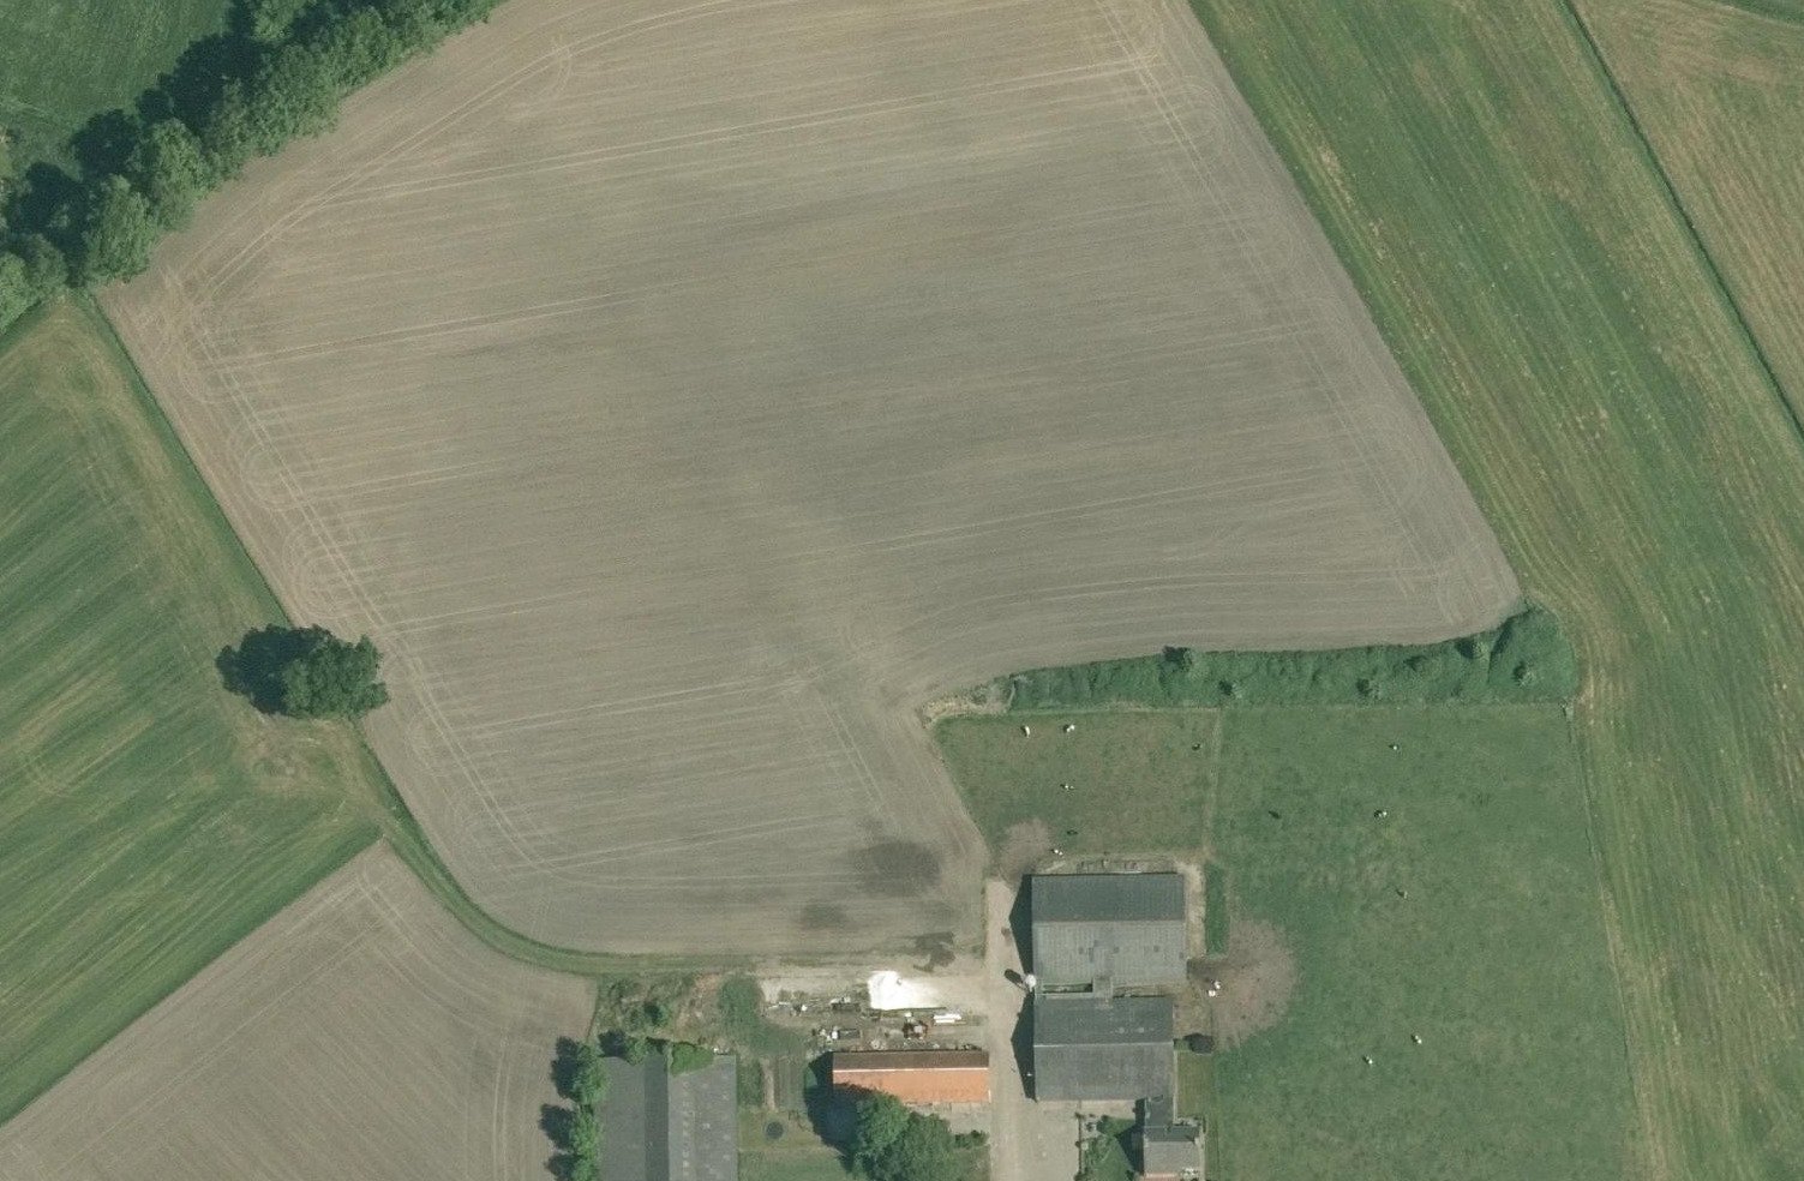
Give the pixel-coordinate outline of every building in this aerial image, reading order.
[(1038,1102),(1146,1100),(1173,1099),(1173,1002),(1112,1002),(1112,984),(1186,983),(1184,878),(1034,881),(1038,1102)] [(929,994),(899,991),(897,1015),(927,1018),(929,994)] [(989,1053),(834,1056),(836,1107),(990,1105),(989,1053)] [(595,1061),(597,1180),(737,1180),(735,1059),(595,1061)] [(1173,1099),(1146,1100),(1146,1176),(1170,1176),(1170,1171),(1175,1171),(1174,1133),(1173,1099)] [(1200,1133),(1174,1133),(1175,1171),(1201,1171),(1200,1133)]
